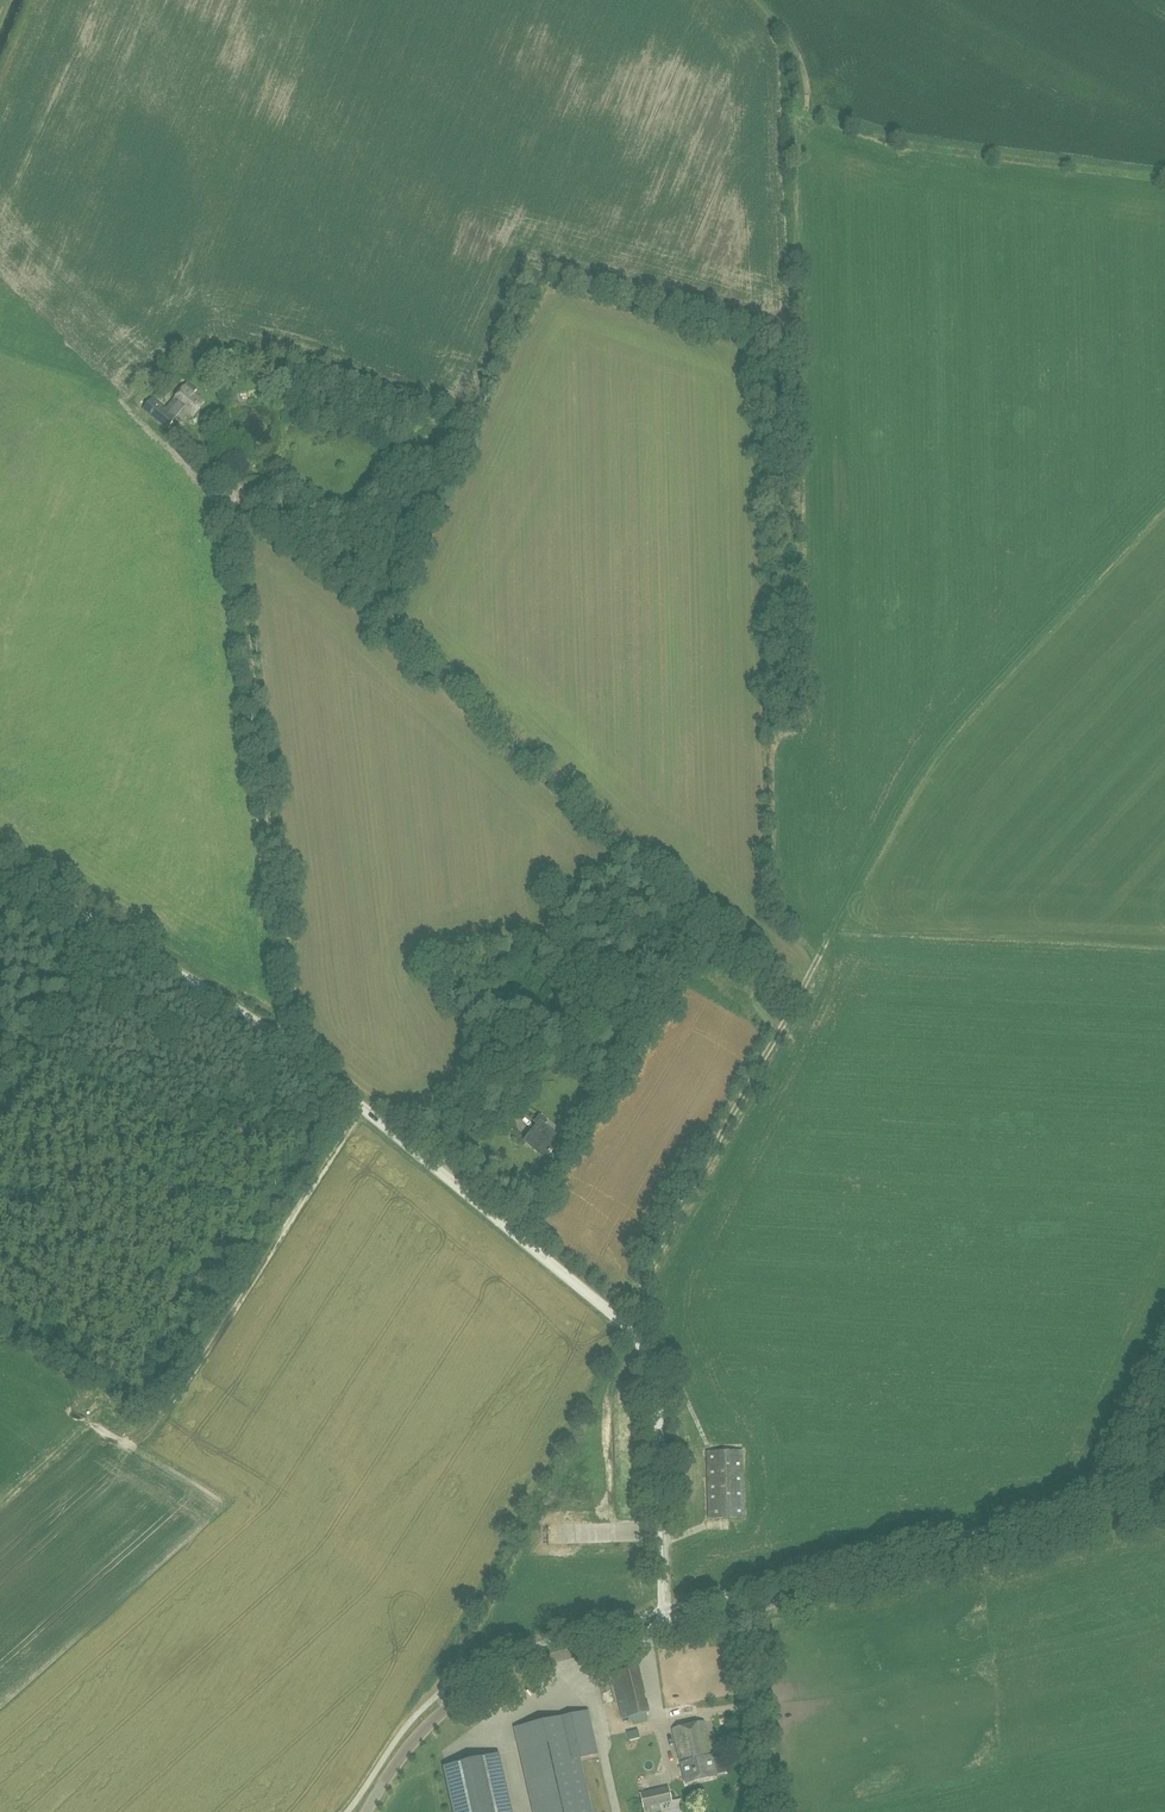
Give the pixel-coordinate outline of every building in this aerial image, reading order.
[(207,360),(191,360),(191,370),(196,370),(196,374),(207,374),(207,360)] [(207,398),(193,386),(189,383),(163,413),(159,408),(151,417),(167,431),(174,423),(171,420),(181,408),(191,417),(207,398)] [(522,1143),(544,1162),(561,1141),(544,1127),(547,1124),(539,1117),(532,1125),(536,1127),(522,1143)] [(745,1517),(744,1451),(708,1451),(709,1518),(745,1517)] [(640,1667),(612,1673),(623,1719),(633,1716),(635,1724),(649,1720),(647,1713),(650,1713),(640,1667)] [(517,1727),(536,1811),(592,1811),(579,1757),(597,1753),(587,1710),(517,1727)] [(718,1777),(705,1722),(674,1729),(687,1785),(718,1777)] [(455,1811),(511,1811),(497,1754),(445,1767),(455,1811)] [(641,1792),(644,1808),(645,1811),(659,1811),(662,1811),(661,1804),(673,1801),(669,1786),(641,1792)]
